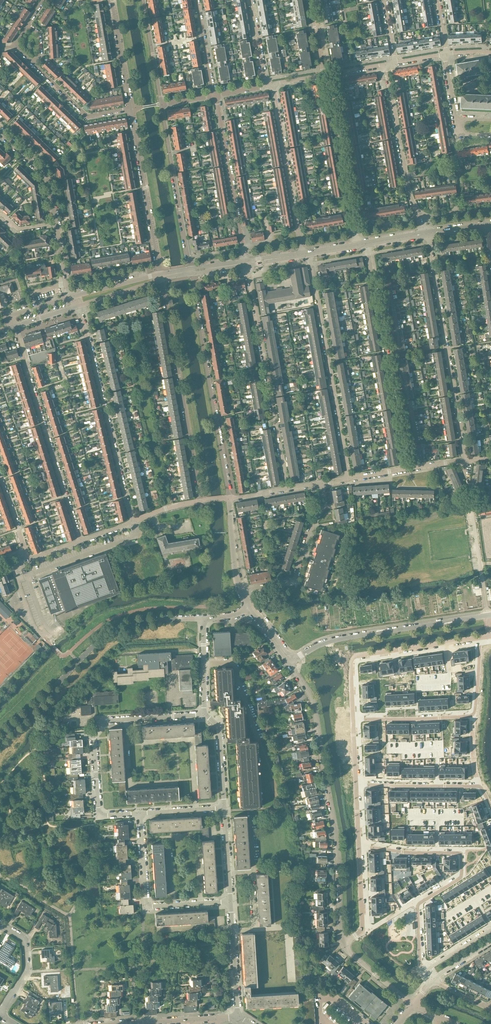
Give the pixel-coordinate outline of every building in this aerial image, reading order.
[(63,5),(55,0),(54,0),(52,4),(60,9),(63,5)] [(48,5),(46,9),(54,15),(56,11),(48,5)] [(24,8),(20,13),(27,17),(31,12),(24,8)] [(46,9),(43,13),(51,18),(54,15),(46,9)] [(183,17),(184,18),(193,16),(191,9),(182,10),(183,15),(184,15),(185,17),(183,17)] [(27,17),(20,13),(17,17),(24,22),(27,17)] [(43,13),(41,17),(49,22),(51,18),(43,13)] [(193,16),(184,18),(184,23),(186,22),(186,24),(185,25),(194,23),(193,16)] [(24,22),(17,17),(14,22),(21,26),(24,22)] [(41,17),(38,21),(46,26),(49,22),(41,17)] [(161,17),(152,18),(153,25),(163,24),(162,23),(161,23),(161,21),(162,21),(161,17)] [(21,26),(14,22),(11,26),(18,31),(21,26)] [(194,23),(185,25),(186,30),(187,29),(187,32),(195,30),(194,23)] [(327,26),(329,36),(339,34),(337,25),(327,26)] [(18,31),(11,26),(8,31),(15,35),(18,31)] [(295,32),(297,41),(307,40),(305,30),(295,32)] [(15,35),(8,31),(5,35),(12,40),(15,35)] [(196,41),(196,36),(188,38),(187,32),(163,36),(164,41),(167,41),(168,45),(161,46),(161,47),(165,46),(166,52),(189,48),(190,47),(189,42),(196,41)] [(339,34),(329,36),(332,55),(342,53),(339,34)] [(265,37),(267,46),(277,45),(275,35),(265,37)] [(239,41),(241,51),(250,49),(249,40),(239,41)] [(310,59),(307,40),(297,41),(300,60),(310,59)] [(214,46),(216,55),(225,54),(224,44),(214,46)] [(277,45),(267,46),(269,56),(278,54),(277,45)] [(250,49),(241,51),(242,60),(252,59),(250,49)] [(11,52),(3,52),(1,52),(1,56),(3,56),(3,55),(8,60),(14,54),(11,52)] [(342,53),(332,55),(334,64),(344,63),(342,53)] [(17,58),(14,54),(8,60),(12,64),(17,58)] [(225,54),(216,55),(217,65),(227,63),(225,54)] [(278,54),(269,56),(270,65),(280,64),(278,54)] [(21,62),(17,58),(12,64),(16,68),(21,62)] [(252,59),(242,60),(244,70),(254,68),(252,59)] [(310,59),(300,60),(302,70),(312,68),(310,59)] [(458,70),(455,70),(456,76),(463,74),(464,76),(463,76),(463,77),(464,77),(464,76),(481,73),(479,63),(484,63),(484,59),(477,60),(477,61),(475,61),(475,62),(461,65),(460,64),(457,65),(458,70)] [(42,67),(45,70),(52,63),(48,60),(42,67)] [(25,65),(21,62),(16,68),(20,71),(25,65)] [(52,63),(45,70),(48,73),(55,66),(52,63)] [(227,63),(217,65),(219,74),(229,73),(227,63)] [(280,64),(270,65),(272,75),(282,73),(280,64)] [(429,67),(430,72),(437,71),(436,65),(432,66),(432,64),(428,64),(429,67)] [(29,69),(25,65),(20,71),(24,75),(29,69)] [(55,66),(48,73),(51,76),(58,69),(55,66)] [(191,69),(192,79),(202,77),(200,67),(191,69)] [(254,68),(244,70),(246,80),(255,78),(254,68)] [(33,73),(29,69),(24,75),(27,79),(33,73)] [(58,69),(51,76),(55,80),(55,79),(62,72),(58,69)] [(37,77),(33,73),(27,79),(31,83),(37,77)] [(57,80),(60,83),(67,76),(64,73),(57,80)] [(229,73),(219,74),(221,84),(230,82),(229,73)] [(67,76),(60,83),(64,86),(70,79),(67,76)] [(41,81),(37,77),(31,83),(35,87),(41,81)] [(202,77),(192,79),(194,88),(204,87),(202,77)] [(70,79),(64,86),(67,89),(74,82),(70,79)] [(184,81),(177,83),(178,91),(186,90),(184,81)] [(74,82),(67,89),(70,92),(77,85),(74,82)] [(177,83),(169,84),(171,92),(178,91),(177,83)] [(164,94),(171,92),(169,84),(162,85),(164,94)] [(311,90),(312,92),(322,91),(321,89),(322,88),(321,84),(319,84),(319,85),(313,86),(313,90),(311,90)] [(77,85),(70,92),(74,96),(80,89),(77,85)] [(41,86),(34,92),(38,96),(45,89),(41,86)] [(45,89),(38,96),(42,100),(48,93),(45,89)] [(80,89),(74,96),(77,99),(84,92),(80,89)] [(319,101),(319,97),(321,97),(321,98),(323,97),(323,92),(322,93),(322,91),(312,92),(312,95),(314,94),(315,98),(314,98),(314,102),(319,101)] [(375,97),(375,102),(385,100),(384,96),(385,96),(385,95),(384,91),(378,92),(379,97),(375,97)] [(84,92),(77,99),(80,102),(87,95),(84,92)] [(48,93),(42,100),(44,101),(45,103),(52,96),(50,95),(48,93)] [(490,97),(490,94),(486,94),(486,96),(470,96),(470,95),(462,95),(462,96),(459,96),(459,101),(462,102),(462,107),(490,108),(490,97)] [(87,95),(80,102),(83,105),(84,105),(90,98),(87,95)] [(52,96),(45,103),(47,104),(49,107),(56,100),(53,98),(52,96)] [(56,100),(49,107),(53,110),(59,103),(56,100)] [(59,103),(53,110),(56,114),(63,107),(59,103)] [(63,107),(56,114),(60,117),(67,110),(63,107)] [(189,107),(181,108),(183,117),(190,116),(189,107)] [(0,113),(0,114),(3,117),(9,111),(5,108),(0,113)] [(181,108),(174,110),(175,118),(183,117),(181,108)] [(67,110),(60,117),(64,121),(70,114),(67,110)] [(168,120),(175,118),(174,110),(167,111),(168,120)] [(9,111),(3,117),(7,121),(13,115),(13,116),(13,115),(9,111)] [(70,114),(64,121),(66,122),(67,124),(74,118),(72,116),(70,114)] [(23,122),(19,118),(18,118),(12,125),(16,128),(23,122)] [(74,118),(67,124),(71,128),(78,121),(74,118)] [(78,121),(71,128),(75,132),(81,125),(78,121)] [(27,126),(23,122),(16,128),(20,132),(21,132),(27,126)] [(27,126),(21,132),(20,132),(21,132),(25,136),(31,130),(27,126)] [(31,130),(25,136),(29,139),(35,133),(31,130)] [(35,133),(29,139),(33,143),(39,137),(35,133)] [(39,137),(33,143),(37,147),(43,141),(39,137)] [(181,137),(173,139),(175,150),(183,148),(181,137)] [(43,141),(37,147),(41,151),(47,145),(43,141)] [(47,145),(41,151),(44,155),(51,149),(47,145)] [(55,153),(51,149),(44,155),(48,159),(55,153)] [(12,158),(11,157),(10,155),(9,155),(6,153),(5,154),(2,157),(8,162),(12,158)] [(58,157),(55,153),(48,159),(52,163),(58,157)] [(184,153),(176,154),(178,165),(186,164),(184,153)] [(14,171),(17,174),(23,169),(19,165),(14,171)] [(59,165),(57,168),(56,167),(53,170),(56,173),(64,172),(63,169),(60,165),(59,165)] [(27,173),(23,169),(17,174),(22,179),(27,173)] [(31,177),(27,173),(22,179),(26,182),(31,177)] [(35,181),(31,177),(26,182),(30,186),(35,181)] [(38,181),(36,181),(35,181),(30,186),(31,187),(31,191),(39,189),(38,181)] [(0,206),(0,207),(3,210),(9,204),(5,200),(0,206)] [(9,204),(3,210),(7,214),(8,213),(9,214),(10,212),(10,211),(14,207),(10,203),(9,204)] [(11,217),(16,221),(21,215),(17,211),(11,217)] [(21,215),(16,221),(20,226),(22,224),(25,224),(24,216),(22,216),(21,215)] [(262,230),(256,231),(258,241),(260,240),(260,241),(265,240),(264,238),(262,230)] [(10,241),(7,238),(0,244),(4,248),(10,241)] [(209,247),(208,242),(210,242),(210,241),(200,243),(199,239),(198,239),(200,249),(209,247)] [(14,245),(10,241),(4,248),(5,250),(6,249),(9,251),(14,245)] [(413,263),(413,261),(411,250),(405,251),(407,257),(411,256),(411,260),(412,263),(413,263)] [(363,258),(345,261),(346,267),(347,267),(355,266),(355,267),(364,266),(363,258)] [(329,270),(328,264),(318,266),(319,271),(322,271),(323,275),(328,274),(327,271),(329,270)] [(47,275),(45,267),(45,265),(35,267),(37,276),(46,275),(47,275)] [(56,277),(55,271),(54,266),(45,267),(47,275),(46,275),(47,278),(56,277)] [(37,276),(35,267),(25,268),(27,278),(37,276)] [(270,313),(268,303),(310,296),(308,285),(310,285),(307,267),(289,270),(292,286),(290,286),(290,288),(282,289),(282,287),(276,288),(276,290),(268,292),(268,290),(265,290),(265,289),(264,289),(263,282),(255,283),(258,297),(261,315),(270,313)] [(7,305),(7,302),(7,301),(7,299),(6,298),(4,294),(14,291),(13,289),(12,284),(11,283),(0,287),(0,307),(7,305)] [(149,296),(143,298),(145,306),(149,305),(149,307),(152,306),(151,304),(150,300),(149,296)] [(62,323),(61,324),(64,335),(78,331),(76,325),(73,326),(73,325),(73,324),(72,324),(71,324),(70,324),(70,322),(69,321),(67,322),(66,322),(65,322),(63,323),(62,323)] [(55,326),(53,326),(56,337),(64,335),(61,324),(60,324),(59,324),(58,324),(58,325),(56,325),(55,325),(55,326)] [(46,334),(41,336),(43,341),(52,338),(56,337),(53,326),(52,326),(51,326),(51,327),(49,327),(48,327),(48,328),(45,329),(46,334)] [(26,337),(23,338),(30,361),(31,361),(32,364),(56,363),(55,348),(52,338),(43,341),(41,336),(40,331),(36,332),(35,331),(31,333),(31,334),(25,336),(26,337)] [(430,338),(429,338),(430,345),(423,346),(423,350),(431,348),(438,347),(437,341),(439,340),(438,337),(430,338)] [(13,358),(11,351),(8,352),(7,349),(4,350),(8,360),(13,358)] [(32,368),(34,374),(41,372),(39,366),(32,368)] [(41,372),(34,374),(36,381),(43,378),(41,372)] [(43,378),(36,381),(38,387),(45,385),(43,378)] [(234,425),(233,419),(235,419),(234,415),(232,416),(232,417),(227,418),(228,426),(234,425)] [(0,449),(0,452),(0,453),(8,451),(7,448),(11,447),(10,445),(0,449)] [(14,454),(2,458),(4,462),(11,459),(10,457),(14,455),(14,454)] [(14,468),(13,465),(17,464),(17,462),(5,466),(7,470),(14,468)] [(451,468),(445,470),(448,476),(449,475),(456,472),(454,467),(451,468)] [(340,468),(334,469),(334,473),(333,473),(333,477),(338,476),(338,474),(341,473),(340,468)] [(9,477),(11,481),(18,479),(17,476),(21,475),(20,473),(9,477)] [(279,484),(278,479),(270,480),(271,485),(269,485),(269,487),(271,487),(276,486),(275,484),(279,484)] [(24,482),(12,486),(14,490),(21,487),(20,485),(24,483),(24,482)] [(462,487),(455,490),(457,495),(460,494),(460,493),(464,492),(462,487)] [(26,490),(15,494),(17,498),(24,495),(23,493),(27,492),(26,490)] [(29,498),(18,502),(20,507),(27,504),(26,502),(30,500),(29,498)] [(484,507),(484,508),(478,509),(479,515),(485,514),(485,513),(490,512),(490,506),(484,507)] [(33,507),(21,511),(23,515),(30,513),(29,510),(33,509),(33,507)] [(36,515),(24,519),(26,524),(33,521),(32,519),(36,517),(36,515)] [(11,519),(4,521),(4,524),(1,525),(1,527),(13,523),(11,519)] [(37,528),(26,532),(27,536),(35,534),(34,531),(38,530),(37,528)] [(339,535),(321,530),(320,534),(321,535),(319,543),(317,543),(315,552),(316,552),(312,564),(311,564),(308,573),(310,573),(307,582),(305,581),(304,586),(322,592),(323,587),(322,587),(325,578),(326,578),(329,569),(327,569),(328,566),(331,566),(333,561),(330,560),(331,557),(333,557),(335,549),(334,548),(337,539),(338,540),(339,535)] [(165,535),(160,537),(157,538),(159,545),(162,553),(189,548),(200,547),(198,538),(187,540),(187,538),(184,538),(184,540),(168,543),(165,535)] [(40,537),(29,541),(30,545),(38,542),(37,540),(41,539),(40,537)] [(131,546),(133,552),(147,547),(145,541),(131,546)] [(8,545),(1,548),(3,553),(11,550),(10,546),(9,545),(8,545)] [(43,545),(32,549),(33,554),(41,551),(40,548),(44,547),(43,545)] [(135,563),(150,560),(148,554),(134,558),(135,563)] [(111,577),(104,556),(62,571),(62,570),(60,571),(60,572),(40,579),(52,614),(116,591),(113,583),(118,581),(116,575),(111,577)] [(254,562),(246,563),(246,568),(250,568),(250,570),(253,570),(253,567),(252,565),(255,564),(254,562)] [(135,567),(119,573),(123,585),(140,579),(135,567)] [(5,582),(8,581),(6,575),(4,576),(4,574),(0,576),(0,578),(1,581),(0,581),(0,587),(3,596),(8,595),(8,594),(9,593),(5,582)] [(6,619),(12,613),(0,601),(0,613),(6,619)] [(231,632),(231,633),(230,634),(230,631),(213,632),(214,655),(231,654),(230,645),(241,644),(241,646),(251,645),(250,632),(233,633),(233,632),(231,632)] [(45,651),(41,647),(38,644),(35,647),(42,655),(45,651)] [(256,649),(256,650),(255,651),(253,652),(258,659),(260,662),(266,658),(264,655),(267,653),(262,646),(260,648),(260,647),(259,648),(258,648),(256,649)] [(465,650),(459,651),(461,664),(467,663),(467,661),(466,661),(465,650)] [(454,659),(451,660),(452,666),(455,666),(455,665),(461,664),(459,651),(453,652),(454,659)] [(168,673),(168,670),(178,670),(179,690),(183,690),(183,694),(192,693),(192,689),(191,669),(193,669),(192,654),(175,655),(175,657),(171,657),(170,652),(139,654),(140,664),(143,664),(143,669),(132,670),(132,667),(127,668),(128,673),(117,673),(117,671),(112,671),(112,674),(113,674),(113,682),(117,682),(117,684),(133,683),(133,681),(149,680),(149,677),(164,676),(164,673),(168,673)] [(271,662),(270,660),(268,658),(262,662),(265,666),(263,668),(265,671),(267,669),(274,664),(272,661),(271,662)] [(408,659),(405,660),(407,672),(413,671),(411,658),(408,658),(408,659)] [(400,668),(397,668),(398,675),(407,673),(407,672),(405,660),(402,660),(402,659),(399,660),(400,668)] [(390,662),(386,663),(388,676),(398,675),(397,668),(394,669),(393,661),(392,661),(390,661),(390,662)] [(381,671),(378,671),(379,678),(388,676),(386,663),(383,663),(383,662),(380,662),(381,671)] [(277,670),(276,668),(274,664),(267,669),(265,671),(268,676),(265,677),(266,678),(271,678),(273,676),(271,674),(277,670)] [(360,667),(360,671),(361,671),(361,673),(368,672),(368,674),(376,673),(375,667),(372,667),(372,665),(360,666),(360,667)] [(222,668),(215,669),(217,700),(220,700),(220,704),(225,704),(225,706),(227,706),(229,738),(229,742),(236,742),(236,743),(236,744),(236,749),(238,749),(239,753),(237,753),(237,760),(239,760),(239,764),(237,764),(238,771),(240,771),(240,775),(238,775),(238,782),(240,781),(241,785),(239,785),(239,792),(241,792),(241,796),(239,796),(239,797),(241,797),(242,801),(240,801),(240,807),(250,807),(250,808),(253,808),(253,807),(261,806),(261,800),(259,800),(259,796),(261,796),(261,795),(261,794),(259,794),(258,790),(260,790),(260,784),(260,783),(258,783),(258,779),(260,779),(259,773),(259,772),(257,773),(257,769),(259,768),(259,762),(257,762),(256,758),(258,758),(258,752),(258,751),(256,751),(256,747),(258,747),(257,741),(255,741),(245,711),(244,705),(243,705),(241,699),(234,699),(232,668),(225,668),(225,667),(222,667),(222,668)] [(273,677),(271,679),(274,684),(277,682),(283,678),(283,677),(283,676),(282,675),(281,675),(280,673),(273,677)] [(462,673),(455,673),(456,677),(458,676),(458,683),(470,682),(470,679),(470,676),(469,676),(462,676),(462,673)] [(277,686),(280,691),(289,685),(287,682),(286,683),(285,681),(277,686)] [(362,685),(361,685),(361,688),(362,688),(362,691),(374,691),(374,685),(376,684),(376,681),(370,681),(370,685),(362,685)] [(458,689),(456,689),(456,692),(463,692),(463,689),(470,688),(471,688),(471,685),(470,685),(470,682),(458,683),(458,689)] [(289,685),(280,691),(283,696),(291,691),(290,689),(291,689),(289,685)] [(81,706),(81,715),(91,715),(91,707),(95,707),(95,705),(118,703),(118,695),(116,695),(115,690),(112,691),(107,692),(107,691),(104,691),(104,692),(100,692),(99,691),(96,692),(87,693),(87,696),(87,705),(81,706)] [(363,695),(362,695),(362,698),(363,698),(370,697),(370,700),(377,700),(377,697),(374,697),(374,691),(362,691),(363,695)] [(461,693),(455,693),(455,697),(455,703),(458,703),(464,703),(465,704),(468,703),(469,702),(469,696),(461,696),(461,693)] [(293,701),(297,699),(297,698),(296,696),(295,696),(294,694),(286,699),(285,697),(284,697),(281,698),(276,699),(265,701),(257,703),(258,707),(266,705),(267,706),(270,705),(280,703),(280,704),(283,703),(285,702),(287,704),(293,701)] [(294,705),(293,701),(287,704),(287,707),(288,707),(289,711),(301,709),(300,703),(294,705)] [(371,704),(363,705),(363,712),(375,711),(377,711),(377,701),(370,701),(371,704)] [(293,714),(294,721),(303,719),(303,718),(303,716),(302,715),(301,710),(294,711),(295,713),(297,713),(298,714),(293,714)] [(194,723),(176,724),(177,736),(194,735),(194,730),(194,723)] [(176,724),(159,725),(160,737),(177,736),(176,724)] [(143,738),(160,737),(159,725),(142,726),(143,738)] [(454,727),(453,727),(453,736),(459,736),(459,733),(467,733),(467,730),(466,730),(466,727),(454,727)] [(109,728),(110,736),(110,746),(123,746),(122,728),(109,728)] [(365,734),(364,734),(364,737),(368,737),(372,737),(372,740),(379,740),(378,731),(378,730),(377,730),(377,731),(364,731),(365,734)] [(72,740),(73,747),(83,746),(82,739),(75,740),(75,737),(67,737),(67,740),(72,740)] [(459,738),(453,738),(453,748),(466,748),(466,744),(467,744),(467,741),(459,741),(459,738)] [(372,745),(365,745),(365,751),(366,751),(366,752),(370,752),(370,751),(379,751),(379,741),(372,741),(372,745)] [(307,743),(297,745),(298,751),(308,749),(308,748),(308,746),(307,745),(307,743)] [(207,745),(202,745),(195,745),(196,763),(208,762),(207,745)] [(83,746),(73,747),(73,753),(68,754),(68,757),(76,756),(76,753),(83,753),(83,746)] [(123,746),(110,746),(111,764),(124,763),(123,746)] [(466,748),(453,748),(453,757),(459,757),(459,754),(467,754),(467,751),(466,751),(466,748)] [(308,750),(296,752),(297,758),(309,756),(309,755),(309,753),(308,752),(308,750)] [(76,759),(76,756),(68,757),(68,760),(70,760),(71,767),(81,766),(80,759),(76,759)] [(208,762),(196,763),(197,780),(209,779),(208,762)] [(301,763),(303,771),(306,770),(306,769),(311,768),(311,765),(311,762),(310,762),(301,763)] [(124,763),(111,764),(112,781),(118,781),(125,780),(124,763)] [(81,766),(71,767),(69,767),(69,777),(78,776),(77,773),(81,773),(81,766)] [(314,781),(312,772),(303,775),(304,780),(304,783),(314,781)] [(78,779),(78,776),(69,777),(70,780),(75,780),(75,786),(85,786),(85,779),(78,779)] [(209,779),(197,780),(199,797),(211,796),(209,779)] [(315,788),(314,782),(302,785),(302,784),(298,784),(299,788),(302,787),(303,791),(305,790),(315,788)] [(85,786),(75,786),(76,793),(70,794),(71,797),(79,796),(79,793),(86,793),(85,786)] [(178,786),(161,787),(162,800),(179,799),(178,786)] [(161,787),(143,788),(144,801),(162,800),(161,787)] [(143,788),(126,790),(126,795),(126,802),(144,801),(143,788)] [(315,788),(305,790),(306,794),(305,794),(306,797),(308,797),(308,796),(317,794),(316,791),(317,790),(316,789),(315,788)] [(464,795),(461,795),(461,801),(469,801),(469,799),(471,799),(471,800),(475,800),(475,799),(476,799),(476,792),(464,792),(464,795)] [(367,799),(366,799),(366,802),(374,802),(374,805),(381,805),(380,801),(378,801),(378,795),(366,796),(367,799)] [(79,799),(79,796),(71,797),(71,800),(73,800),(73,807),(83,806),(83,799),(79,799)] [(320,807),(318,801),(310,803),(311,809),(320,807)] [(481,802),(472,806),(474,812),(484,808),(481,802)] [(374,808),(366,809),(366,812),(367,812),(367,815),(381,814),(381,805),(374,805),(374,808)] [(83,806),(73,807),(74,814),(72,814),(72,817),(79,816),(79,813),(84,813),(83,806)] [(474,812),(472,812),(472,813),(474,818),(486,814),(484,808),(474,812)] [(312,812),(309,813),(311,819),(322,817),(321,814),(322,813),(322,812),(321,811),(317,811),(317,810),(312,811),(312,812)] [(367,818),(366,818),(367,821),(375,821),(375,824),(382,824),(381,814),(367,815),(367,818)] [(486,814),(474,818),(477,827),(483,825),(482,822),(488,820),(486,814)] [(246,815),(234,816),(235,826),(235,829),(235,834),(248,833),(246,815)] [(200,817),(193,817),(193,816),(191,817),(184,818),(184,829),(202,828),(202,826),(202,821),(201,821),(201,816),(200,816),(200,817)] [(184,818),(176,818),(176,817),(174,818),(167,819),(167,831),(184,829),(184,818)] [(167,819),(159,819),(157,819),(150,820),(149,820),(150,832),(167,831),(167,819)] [(324,827),(323,821),(315,822),(315,820),(312,820),(313,825),(315,825),(316,828),(313,828),(311,828),(311,830),(315,830),(318,829),(318,828),(324,827)] [(117,828),(117,832),(128,831),(128,824),(123,825),(123,822),(116,822),(116,825),(116,828),(117,828)] [(477,827),(481,836),(483,835),(490,832),(490,828),(490,826),(484,828),(483,825),(477,827)] [(326,839),(325,835),(326,835),(326,834),(326,833),(325,832),(325,830),(315,832),(315,837),(317,837),(317,840),(326,839)] [(128,831),(117,832),(117,836),(116,836),(116,839),(117,839),(117,842),(124,842),(124,839),(129,838),(128,831)] [(369,835),(368,835),(368,838),(378,837),(378,840),(385,840),(385,837),(381,837),(380,831),(369,831),(369,835)] [(483,835),(485,840),(490,838),(490,832),(483,835)] [(248,833),(235,834),(236,851),(249,850),(248,833)] [(483,841),(485,847),(486,846),(490,844),(490,838),(485,840),(483,841)] [(326,841),(326,839),(317,840),(317,841),(315,841),(315,847),(321,847),(321,850),(326,850),(326,847),(327,847),(327,841),(326,841)] [(214,840),(209,840),(203,841),(202,841),(203,858),(209,858),(215,857),(214,850),(215,850),(215,848),(214,848),(213,840),(214,840)] [(127,851),(127,844),(124,845),(124,842),(117,842),(117,845),(113,845),(113,852),(116,852),(127,851)] [(152,844),(153,851),(153,861),(158,861),(164,861),(163,844),(163,843),(152,844)] [(249,850),(236,851),(237,868),(250,868),(249,850)] [(127,851),(116,852),(116,859),(118,859),(118,862),(125,862),(125,859),(127,858),(127,851)] [(215,857),(209,858),(203,858),(204,875),(210,875),(216,874),(215,867),(216,867),(216,865),(215,865),(215,857)] [(394,864),(391,864),(391,870),(400,870),(401,858),(394,857),(394,864)] [(413,858),(412,858),(412,866),(417,866),(417,864),(422,864),(422,858),(416,858),(416,857),(413,857),(413,858)] [(428,858),(422,858),(422,864),(427,864),(427,865),(432,865),(432,858),(431,858),(431,857),(428,857),(428,858)] [(407,858),(401,858),(400,870),(407,870),(407,871),(410,871),(410,865),(407,865),(407,858)] [(164,861),(158,861),(153,861),(154,878),(159,878),(165,878),(164,861)] [(130,864),(125,865),(125,862),(118,862),(119,865),(118,865),(118,868),(119,868),(120,872),(131,871),(130,864)] [(383,864),(370,865),(370,871),(378,871),(378,874),(384,874),(384,871),(383,871),(383,864)] [(326,877),(326,874),(327,873),(327,871),(326,870),(315,869),(315,874),(316,874),(316,876),(315,876),(315,881),(325,881),(325,877),(326,877)] [(484,869),(479,872),(483,879),(488,876),(484,869)] [(131,871),(120,872),(120,876),(117,876),(118,879),(120,879),(120,882),(126,882),(126,878),(131,878),(131,871)] [(479,872),(474,875),(479,882),(483,879),(479,872)] [(256,874),(257,891),(268,890),(267,873),(256,874)] [(216,874),(210,875),(204,875),(205,892),(217,892),(217,891),(216,884),(217,884),(217,882),(216,882),(216,874)] [(378,877),(370,878),(370,881),(371,881),(371,884),(385,883),(384,874),(378,874),(378,877)] [(474,875),(470,878),(474,885),(479,882),(474,875)] [(434,876),(425,882),(429,887),(434,884),(434,885),(437,883),(436,882),(437,882),(434,876)] [(165,878),(159,878),(154,878),(155,895),(155,896),(167,895),(166,894),(166,891),(165,878)] [(470,878),(465,880),(470,888),(474,885),(470,878)] [(465,880),(460,883),(465,891),(470,888),(465,880)] [(126,882),(120,882),(120,885),(118,885),(119,892),(130,891),(129,884),(127,885),(126,882)] [(420,882),(416,885),(420,892),(421,892),(422,893),(424,891),(424,890),(429,887),(425,882),(421,884),(420,882)] [(371,887),(370,887),(370,890),(379,890),(379,893),(385,893),(385,883),(371,884),(371,887)] [(460,883),(456,886),(461,894),(465,891),(460,883)] [(410,884),(402,889),(408,900),(414,896),(410,891),(413,889),(410,884)] [(456,886),(451,889),(456,897),(461,894),(456,886)] [(13,895),(0,888),(0,903),(5,906),(8,902),(9,903),(13,895)] [(323,889),(315,889),(316,893),(317,893),(317,899),(326,899),(326,892),(323,892),(323,889)] [(402,889),(394,894),(397,899),(400,898),(403,903),(408,900),(402,889)] [(451,889),(447,892),(451,899),(456,897),(451,889)] [(268,890),(257,891),(258,908),(265,908),(269,907),(268,890)] [(119,892),(116,892),(116,899),(121,899),(121,902),(128,902),(128,898),(130,898),(130,891),(119,892)] [(447,892),(442,895),(447,902),(451,899),(447,892)] [(379,896),(372,897),(372,903),(382,902),(382,903),(384,902),(384,896),(385,896),(385,893),(379,893),(379,896)] [(327,905),(326,899),(317,899),(317,905),(312,905),(312,909),(316,909),(324,909),(324,905),(327,905)] [(34,909),(22,901),(13,914),(16,916),(20,910),(26,913),(25,915),(28,917),(29,916),(30,916),(31,914),(30,914),(33,911),(34,909)] [(128,904),(128,902),(121,902),(117,902),(117,905),(120,905),(121,913),(133,912),(133,904),(128,904)] [(265,908),(258,908),(259,925),(271,925),(269,907),(265,908)] [(324,909),(316,909),(316,913),(318,913),(318,919),(327,919),(326,915),(327,915),(327,912),(324,912),(324,909)] [(197,911),(190,911),(191,922),(208,921),(208,922),(208,920),(208,917),(207,910),(200,911),(200,910),(197,911)] [(180,912),(173,912),(173,924),(191,922),(190,911),(183,912),(180,912)] [(163,913),(155,914),(156,925),(157,925),(160,924),(173,924),(173,912),(166,913),(163,913)] [(45,924),(51,928),(49,931),(50,938),(57,937),(57,923),(56,924),(56,923),(54,921),(54,920),(43,914),(35,927),(38,929),(42,922),(45,923),(45,924)] [(482,915),(477,918),(482,925),(486,922),(482,915)] [(477,918),(472,920),(477,928),(482,925),(477,918)] [(327,919),(318,919),(319,925),(317,925),(317,929),(324,929),(324,925),(327,925),(327,923),(327,919)] [(472,920),(468,923),(472,931),(477,928),(472,920)] [(468,923),(463,926),(468,934),(472,931),(468,923)] [(463,926),(459,929),(463,937),(468,934),(463,926)] [(324,929),(317,929),(317,933),(319,933),(319,939),(327,939),(327,935),(327,932),(324,932),(324,929)] [(459,929),(454,932),(459,939),(463,937),(459,929)] [(454,932),(449,935),(454,942),(459,939),(454,932)] [(244,992),(245,991),(246,996),(246,1007),(298,1004),(297,993),(250,996),(249,985),(256,985),(253,933),(242,934),(245,985),(244,985),(244,992)] [(327,939),(319,939),(319,947),(315,948),(317,953),(324,950),(322,947),(322,945),(328,945),(328,943),(327,943),(327,939)] [(7,964),(9,962),(10,960),(10,959),(7,957),(14,947),(6,942),(1,950),(0,950),(0,960),(7,964)] [(47,957),(47,959),(47,962),(55,961),(55,955),(52,956),(51,953),(50,950),(42,950),(43,958),(47,957)] [(333,957),(329,955),(328,956),(325,954),(324,950),(317,953),(319,958),(327,965),(333,957)] [(484,955),(480,958),(484,965),(489,962),(484,955)] [(338,966),(336,964),(338,962),(333,957),(327,965),(332,969),(331,970),(329,971),(332,974),(334,972),(338,966)] [(480,958),(475,961),(479,968),(484,965),(480,958)] [(343,977),(348,971),(343,966),(341,968),(338,966),(334,972),(337,975),(338,973),(343,977)] [(354,975),(348,971),(343,977),(348,982),(347,983),(352,987),(357,981),(352,977),(354,975)] [(456,973),(455,974),(453,973),(449,975),(453,977),(451,982),(455,984),(456,983),(457,983),(461,976),(456,973)] [(196,976),(196,979),(192,979),(192,986),(200,986),(202,986),(202,985),(204,985),(204,983),(206,982),(206,974),(203,975),(196,976)] [(58,992),(57,975),(43,976),(44,980),(50,979),(50,985),(49,985),(49,987),(50,987),(50,992),(58,992)] [(469,976),(467,975),(466,978),(467,978),(462,987),(466,989),(467,988),(468,989),(472,981),(474,978),(469,976)] [(467,978),(466,978),(461,976),(457,983),(459,984),(458,985),(462,987),(467,978)] [(483,987),(478,984),(480,981),(478,980),(476,983),(477,984),(473,993),(477,995),(478,993),(479,994),(483,987)] [(477,984),(476,983),(472,981),(468,989),(470,989),(469,991),(473,993),(477,984)] [(387,1004),(374,994),(372,992),(373,991),(366,985),(363,988),(362,987),(363,986),(359,983),(349,996),(354,1000),(353,1001),(363,1009),(364,1008),(376,1018),(382,1010),(383,1010),(387,1004)] [(487,989),(483,987),(479,994),(480,995),(480,996),(484,998),(488,989),(487,989)] [(313,992),(303,993),(305,1023),(315,1023),(313,992)] [(28,994),(23,1001),(25,1002),(21,1009),(25,1011),(25,1012),(29,1014),(29,1015),(31,1016),(32,1016),(33,1016),(34,1014),(34,1013),(36,1009),(37,1009),(38,1007),(38,1006),(36,1006),(39,1001),(28,994)] [(62,1002),(50,1002),(50,1012),(62,1011),(62,1002)]
